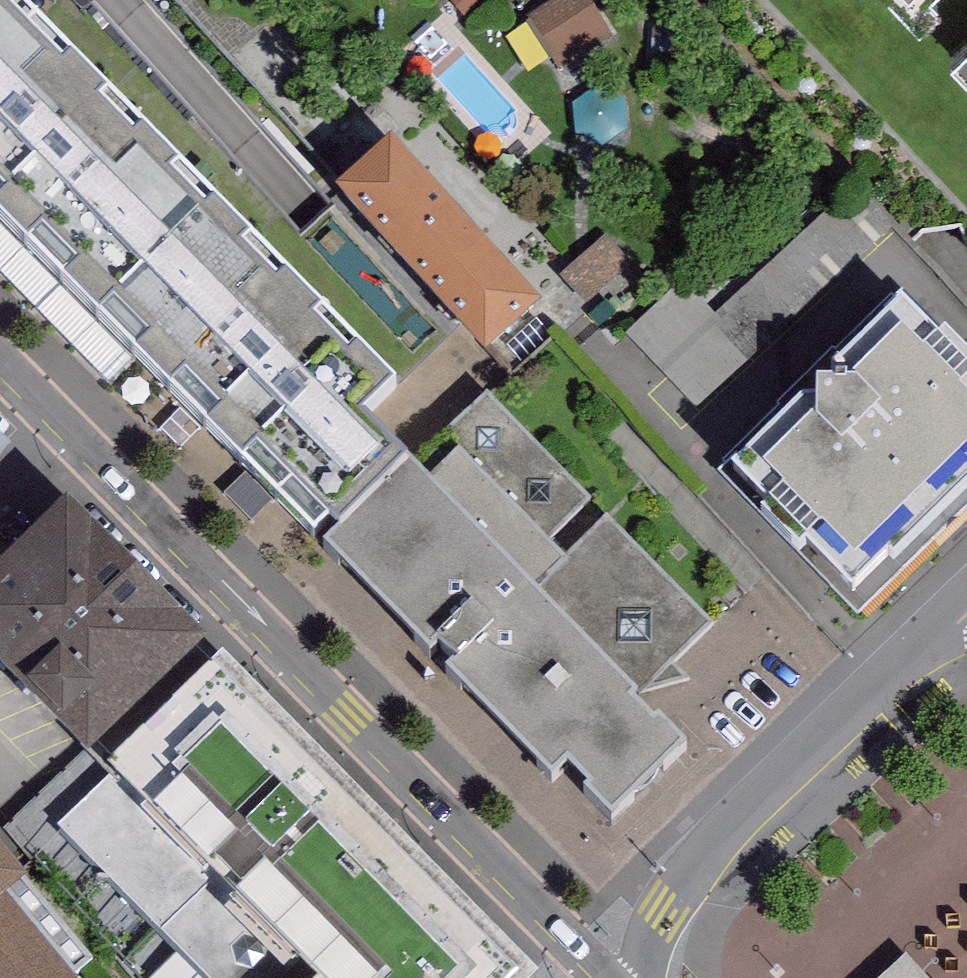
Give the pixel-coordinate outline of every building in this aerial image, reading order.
[(603,0),(592,0),(545,27),(567,65),(622,34),(603,0)] [(921,38),(937,23),(923,9),(932,0),(885,0),(921,38)] [(97,335),(215,221),(0,2),(0,236),(97,335)] [(953,72),(966,87),(966,58),(953,72)] [(389,132),(335,182),(485,346),(540,297),(389,132)] [(396,408),(215,221),(97,335),(314,556),(330,540),(340,551),(407,485),(402,479),(362,436),(396,408)] [(618,249),(581,268),(596,299),(633,280),(618,249)] [(938,362),(897,320),(727,486),(860,621),(966,516),(966,379),(944,355),(938,362)] [(483,400),(402,479),(407,485),(340,551),(323,567),(431,676),(437,670),(453,687),(446,694),(553,803),(568,787),(591,810),(585,816),(611,842),(687,768),(659,740),(654,744),(636,725),(640,721),(632,713),(713,634),(483,400)] [(12,443),(0,430),(0,455),(12,443)] [(64,492),(0,554),(0,660),(87,748),(93,742),(191,647),(204,634),(64,492)] [(191,647),(93,742),(318,971),(311,977),(528,977),(538,969),(220,646),(205,661),(191,647)] [(117,822),(101,813),(111,794),(65,771),(32,836),(63,852),(68,842),(99,858),(117,822)] [(95,956),(23,872),(28,868),(0,835),(0,977),(69,977),(95,956)] [(906,950),(877,977),(932,977),(906,950)]
